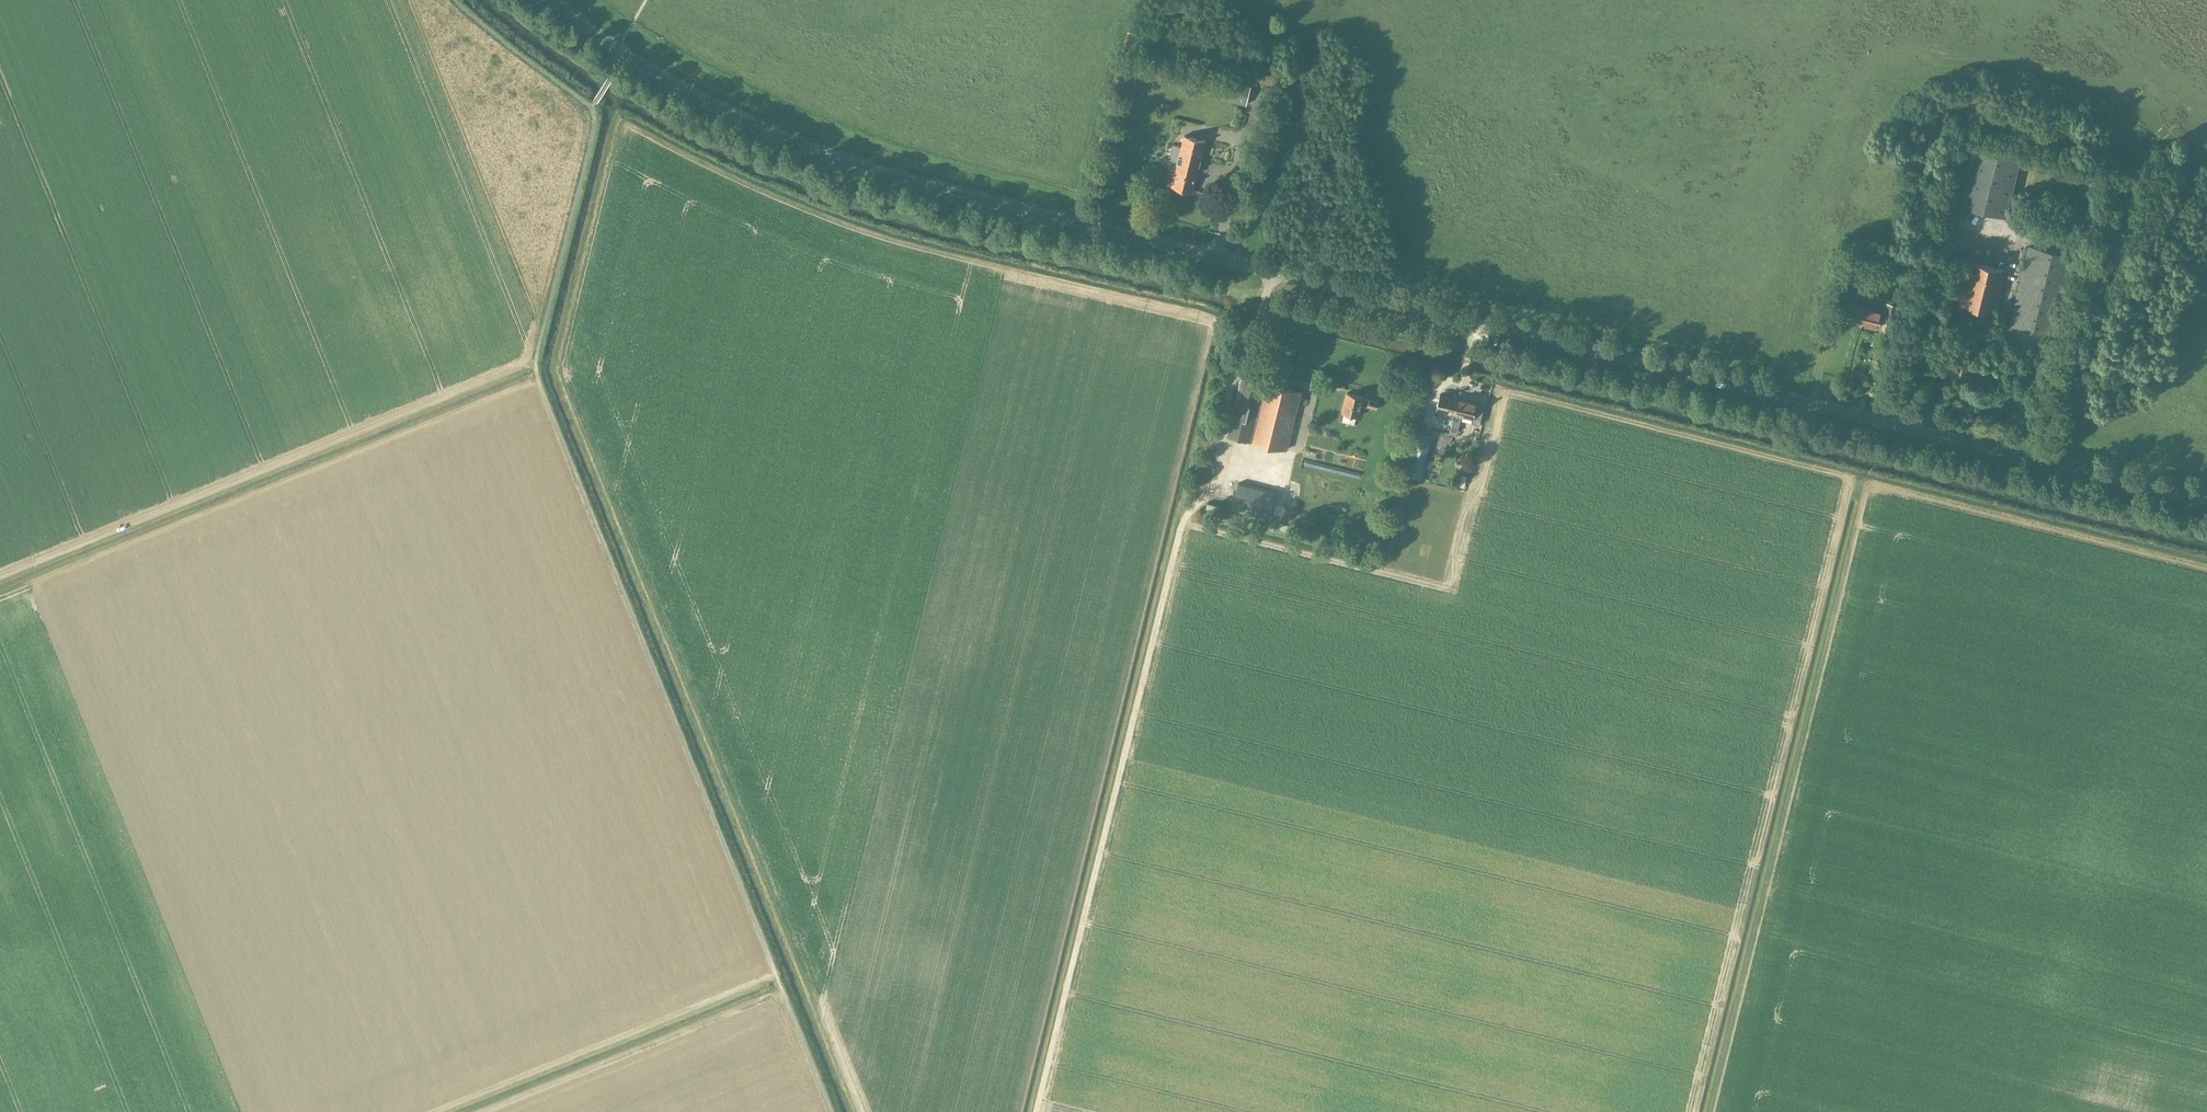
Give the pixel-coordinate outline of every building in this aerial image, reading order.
[(1217,78),(1213,96),(1246,104),(1250,87),(1217,78)] [(1193,191),(1205,141),(1184,136),(1171,186),(1193,191)] [(1975,142),(1959,206),(2005,217),(2020,153),(1975,142)] [(2073,257),(2029,246),(2006,340),(2050,351),(2073,257)] [(1995,312),(2005,270),(1968,261),(1958,303),(1995,312)] [(1861,324),(1865,307),(1849,303),(1845,320),(1861,324)] [(1886,303),(1882,322),(1892,325),(1897,306),(1886,303)] [(1865,307),(1861,324),(1877,328),(1881,311),(1865,307)] [(1999,347),(2001,337),(1988,334),(1986,344),(1999,347)] [(1249,441),(1249,440),(1263,382),(1264,381),(1241,376),(1226,435),(1249,441)] [(1475,386),(1487,388),(1488,381),(1475,379),(1475,386)] [(1263,382),(1249,440),(1286,450),(1300,391),(1263,382)] [(1363,397),(1346,393),(1342,412),(1358,416),(1361,405),(1377,409),(1378,402),(1363,397)] [(1453,419),(1458,400),(1440,394),(1434,413),(1453,419)] [(1453,419),(1449,430),(1457,432),(1461,416),(1472,419),(1471,424),(1479,426),(1483,410),(1481,409),(1481,406),(1476,405),(1458,400),(1453,419)] [(1424,432),(1433,431),(1432,423),(1423,424),(1424,432)] [(1302,460),(1301,469),(1358,478),(1359,469),(1302,460)] [(1462,482),(1465,472),(1459,470),(1456,480),(1462,482)] [(1269,519),(1276,492),(1237,483),(1231,509),(1269,519)]
